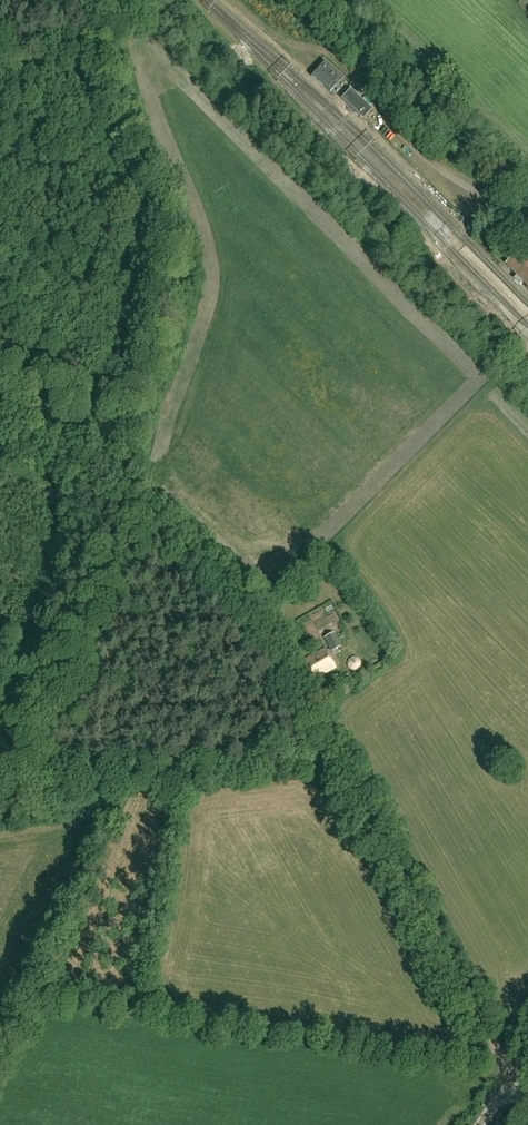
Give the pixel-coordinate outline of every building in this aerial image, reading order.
[(311,76),(329,93),(343,79),(324,62),(311,76)] [(370,110),(350,91),(342,99),(363,118),(370,110)] [(389,145),(396,137),(373,118),(366,126),(389,145)] [(521,251),(506,265),(517,276),(514,279),(520,286),(524,282),(527,287),(527,258),(521,251)] [(322,630),(326,637),(336,633),(332,626),(322,630)] [(337,638),(343,647),(353,640),(347,632),(337,638)] [(333,636),(325,641),(332,653),(340,648),(333,636)] [(313,679),(335,667),(325,649),(303,661),(313,679)] [(350,650),(350,663),(360,664),(360,651),(350,650)]
